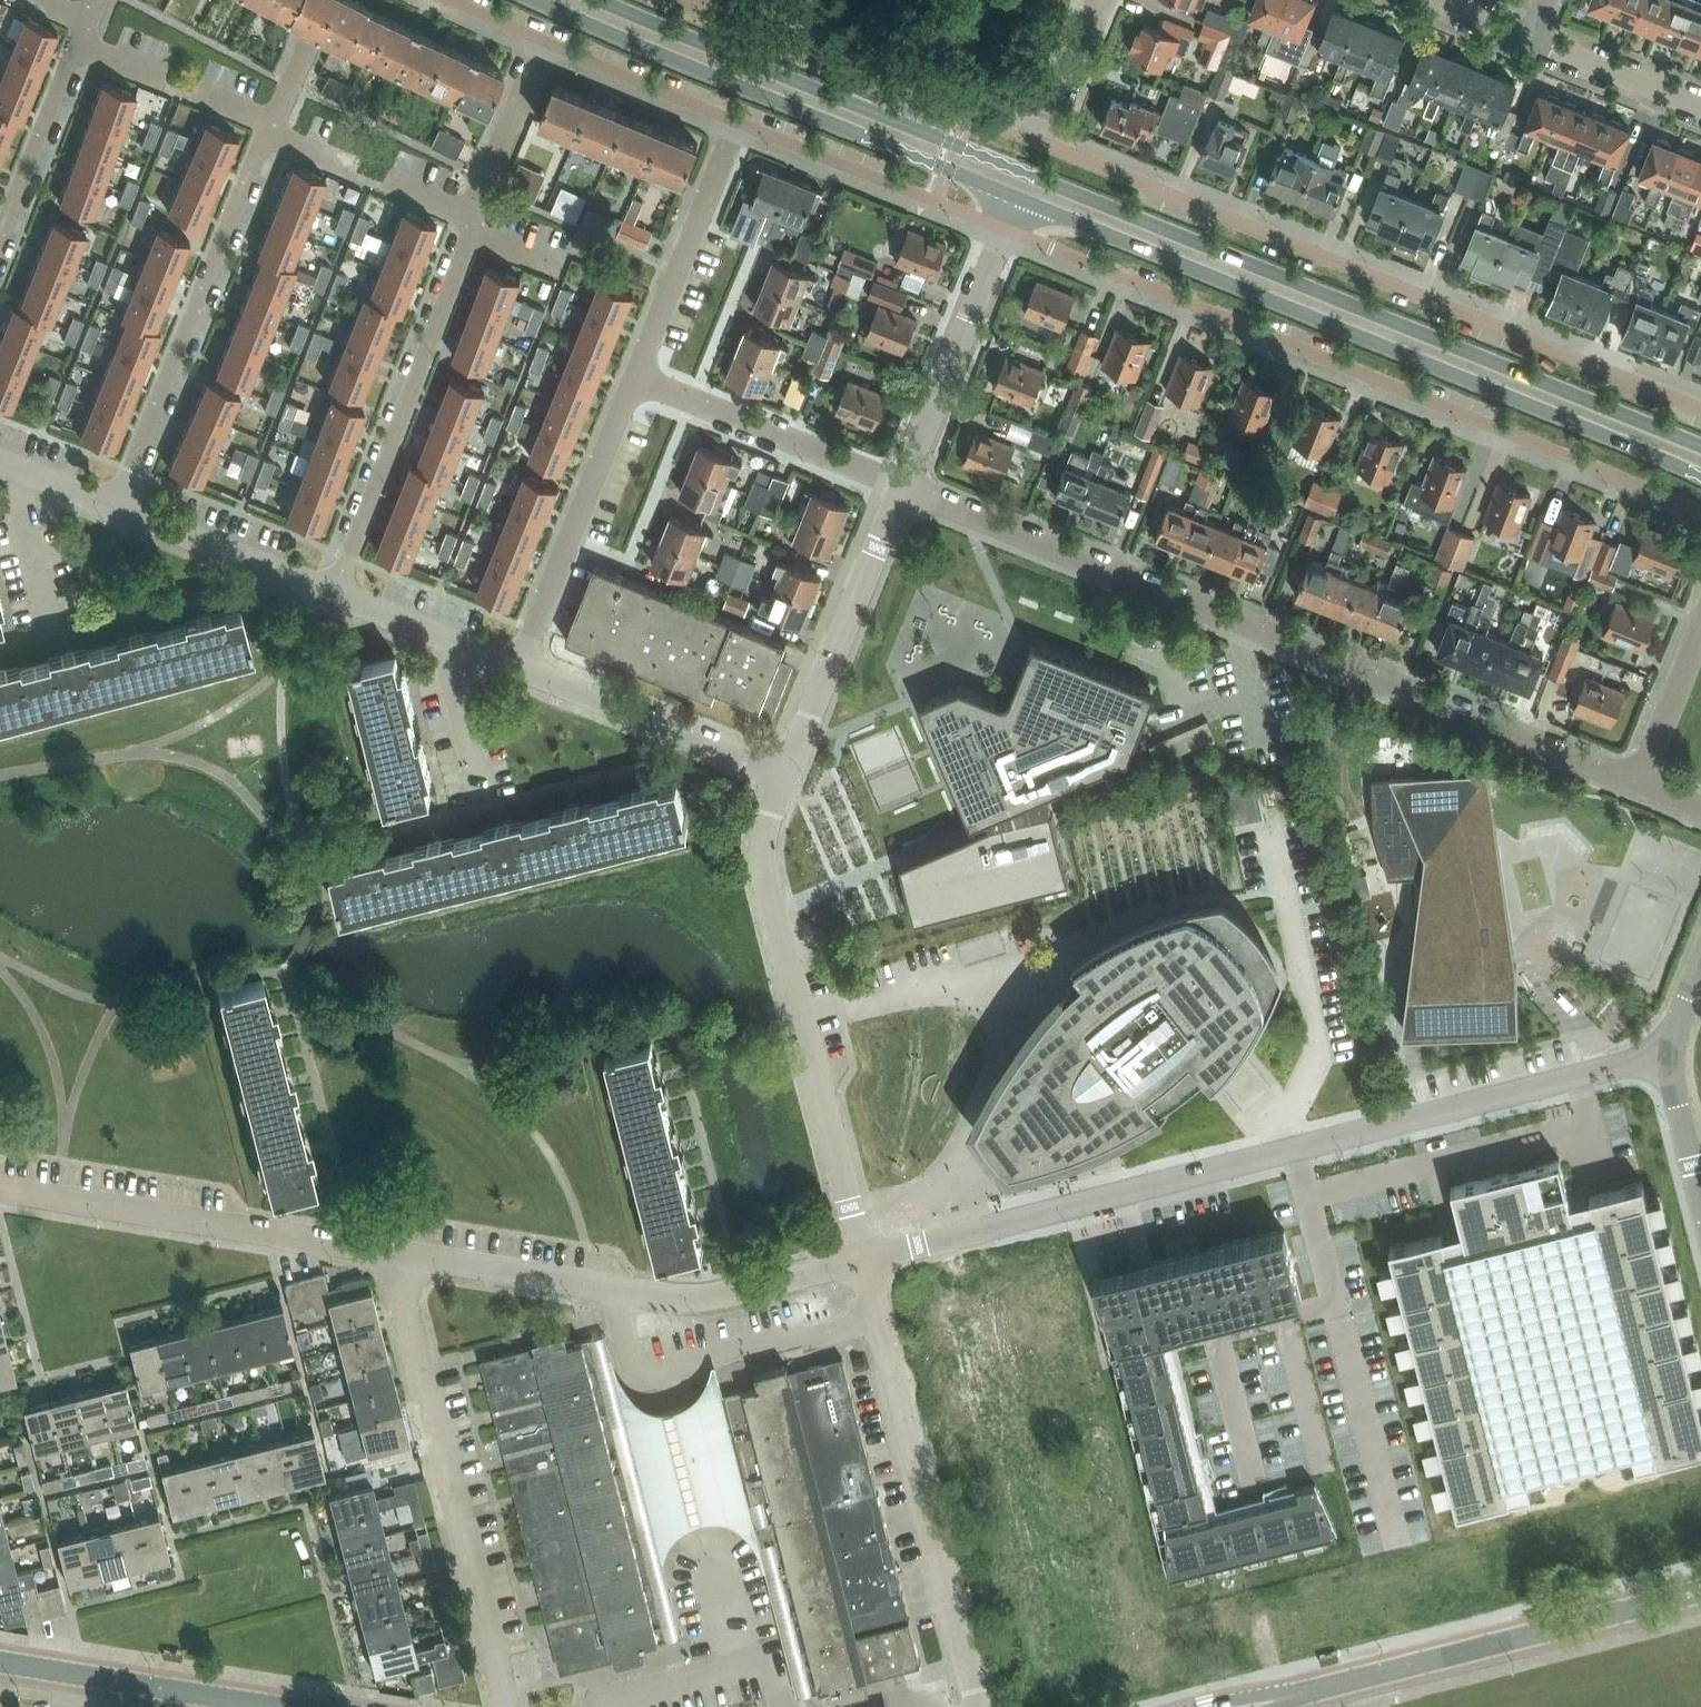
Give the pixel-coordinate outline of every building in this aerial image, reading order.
[(280,14),(279,17),(285,20),(286,18),(314,32),(316,33),(333,0),(260,0),(259,3),(280,14)] [(367,6),(355,0),(333,0),(316,33),(345,48),(346,46),(367,56),(385,18),(366,9),(367,6)] [(1257,43),(1267,46),(1268,44),(1285,0),(1258,0),(1252,16),(1266,21),(1257,43)] [(1300,62),(1307,43),(1312,33),(1314,28),(1303,24),(1313,0),(1285,0),(1267,46),(1269,47),(1267,50),(1288,59),(1289,57),(1300,62)] [(1590,5),(1589,7),(1605,14),(1606,12),(1609,13),(1612,14),(1618,0),(1592,0),(1590,5)] [(1612,14),(1615,15),(1618,16),(1617,18),(1633,25),(1643,0),(1618,0),(1612,14)] [(1633,25),(1649,31),(1650,29),(1653,30),(1655,32),(1668,0),(1643,0),(1633,25)] [(1681,0),(1668,0),(1655,32),(1658,33),(1662,34),(1661,36),(1677,43),(1692,4),(1681,0)] [(1677,43),(1692,49),(1693,47),(1696,48),(1699,49),(1700,45),(1700,8),(1692,4),(1677,43)] [(1238,19),(1210,8),(1205,22),(1232,33),(1238,19)] [(1312,33),(1307,43),(1300,62),(1321,70),(1328,53),(1341,58),(1358,19),(1358,17),(1335,8),(1334,10),(1324,37),(1312,33)] [(1238,19),(1232,33),(1231,35),(1243,40),(1251,19),(1239,15),(1238,19)] [(24,18),(12,48),(45,61),(57,31),(24,18)] [(409,29),(385,18),(367,56),(391,67),(389,72),(395,75),(397,70),(425,84),(431,71),(443,45),(420,34),(420,33),(410,28),(409,29)] [(1341,58),(1334,76),(1343,79),(1347,71),(1351,62),(1364,67),(1381,26),(1364,19),(1363,21),(1358,19),(1341,58)] [(1232,33),(1205,22),(1199,37),(1227,47),(1231,35),(1232,33)] [(1169,48),(1176,51),(1185,54),(1194,30),(1177,23),(1175,29),(1162,24),(1160,31),(1144,25),(1141,32),(1137,31),(1132,45),(1135,47),(1132,55),(1162,67),(1169,48)] [(1383,97),(1393,71),(1395,67),(1390,65),(1397,48),(1402,38),(1403,35),(1381,26),(1364,67),(1377,73),(1370,91),(1383,97)] [(1397,101),(1393,100),(1384,122),(1399,128),(1408,106),(1410,107),(1418,88),(1431,94),(1447,55),(1448,53),(1426,44),(1425,46),(1420,57),(1413,74),(1409,72),(1397,101)] [(467,56),(443,45),(431,71),(425,84),(449,95),(447,99),(452,102),(454,97),(484,111),(502,72),(478,62),(479,60),(468,55),(467,56)] [(12,48),(0,77),(33,90),(45,61),(12,48)] [(1447,55),(1431,94),(1432,94),(1424,112),(1433,116),(1441,98),(1454,103),(1471,63),(1453,56),(1453,58),(1447,55)] [(1220,62),(1208,93),(1224,99),(1236,68),(1220,62)] [(1471,63),(1454,103),(1468,109),(1461,127),(1470,131),(1477,113),(1476,112),(1492,74),(1487,71),(1488,69),(1471,63)] [(1504,145),(1510,130),(1516,113),(1505,109),(1515,83),(1515,81),(1493,71),(1492,74),(1476,112),(1477,113),(1490,118),(1485,130),(1494,134),(1492,140),(1504,145)] [(329,75),(320,92),(344,104),(353,87),(352,87),(329,75)] [(17,117),(16,118),(21,120),(33,90),(0,77),(0,110),(17,117)] [(124,125),(135,94),(103,83),(102,82),(91,113),(124,125)] [(540,120),(558,128),(571,133),(569,138),(574,140),(576,135),(611,150),(626,114),(597,102),(597,100),(586,95),(585,97),(555,84),(540,120)] [(1185,84),(1180,96),(1202,105),(1207,92),(1185,84)] [(1268,101),(1282,106),(1288,92),(1274,86),(1268,101)] [(1539,92),(1522,135),(1518,147),(1528,151),(1536,132),(1548,137),(1563,100),(1538,89),(1536,92),(1539,92)] [(1288,92),(1282,106),(1278,114),(1294,120),(1304,96),(1288,90),(1288,92)] [(1323,103),(1322,105),(1336,110),(1338,111),(1338,109),(1342,98),(1327,92),(1323,103)] [(1156,122),(1190,135),(1202,105),(1180,96),(1171,93),(1163,114),(1131,101),(1129,105),(1113,99),(1101,126),(1134,139),(1138,131),(1150,135),(1156,122)] [(1580,107),(1563,100),(1548,137),(1560,142),(1553,160),(1554,161),(1563,165),(1585,111),(1580,109),(1580,107)] [(1369,117),(1368,119),(1379,123),(1383,110),(1373,106),(1369,117)] [(5,147),(16,118),(17,117),(0,110),(0,145),(5,147)] [(1585,111),(1563,165),(1573,169),(1580,150),(1593,155),(1608,118),(1591,111),(1590,113),(1585,111)] [(114,154),(124,125),(91,113),(81,142),(114,154)] [(656,126),(626,114),(611,150),(647,164),(645,169),(650,171),(652,167),(683,179),(697,143),(667,131),(668,129),(657,125),(656,126)] [(1593,155),(1605,160),(1597,179),(1609,183),(1631,127),(1608,118),(1593,155)] [(1220,119),(1215,131),(1213,130),(1201,158),(1222,166),(1221,167),(1236,173),(1237,171),(1235,170),(1239,160),(1247,141),(1244,139),(1248,132),(1236,126),(1220,119)] [(161,125),(151,121),(146,133),(156,137),(161,125)] [(192,152),(225,166),(238,137),(205,122),(192,152)] [(1386,129),(1370,123),(1361,147),(1376,155),(1386,129)] [(1425,139),(1425,140),(1438,145),(1443,132),(1442,132),(1430,127),(1425,139)] [(168,128),(163,140),(173,144),(178,132),(168,128)] [(438,128),(430,146),(455,158),(464,141),(438,128)] [(1402,136),(1387,130),(1376,158),(1391,164),(1402,136)] [(1510,130),(1504,145),(1517,150),(1518,147),(1522,135),(1510,130)] [(152,149),(156,137),(146,133),(141,145),(152,149)] [(1652,182),(1644,201),(1656,206),(1663,186),(1664,184),(1663,184),(1678,147),(1677,146),(1676,149),(1672,147),(1673,145),(1671,144),(1671,143),(1658,138),(1657,141),(1656,141),(1654,140),(1650,151),(1640,177),(1652,182)] [(163,140),(158,152),(168,156),(173,144),(163,140)] [(103,184),(114,154),(81,142),(70,172),(103,184)] [(1299,197),(1300,198),(1316,158),(1299,151),(1299,152),(1285,146),(1281,157),(1279,156),(1268,183),(1284,189),(1283,191),(1285,192),(1285,191),(1300,196),(1299,197)] [(1461,151),(1449,146),(1446,153),(1458,158),(1461,151)] [(1677,215),(1700,158),(1694,156),(1695,154),(1693,153),(1693,152),(1681,147),(1681,148),(1678,147),(1663,184),(1664,184),(1663,186),(1674,191),(1666,210),(1669,211),(1677,215)] [(192,152),(180,181),(212,195),(225,166),(192,152)] [(1316,158),(1300,198),(1301,198),(1302,197),(1316,203),(1316,204),(1317,205),(1318,203),(1334,210),(1345,182),(1330,176),(1335,166),(1316,158)] [(1700,158),(1677,215),(1686,218),(1688,219),(1695,199),(1700,201),(1700,159),(1700,158)] [(1550,172),(1547,178),(1556,182),(1559,176),(1563,165),(1554,161),(1550,172)] [(1465,162),(1454,189),(1469,195),(1480,168),(1465,162)] [(731,228),(747,236),(764,243),(791,178),(758,164),(758,166),(759,167),(752,183),(757,185),(752,198),(744,195),(731,228)] [(1556,182),(1552,192),(1563,196),(1573,169),(1563,165),(1559,176),(1556,182)] [(280,196),(313,209),(325,179),(292,166),(280,196)] [(1480,168),(1469,195),(1484,201),(1486,195),(1495,174),(1480,168)] [(1397,237),(1414,196),(1396,189),(1401,176),(1389,171),(1384,184),(1383,184),(1369,218),(1381,223),(1378,229),(1397,237)] [(103,184),(70,172),(59,202),(92,214),(103,184)] [(542,183),(517,172),(508,192),(533,203),(542,183)] [(823,191),(791,178),(764,243),(778,248),(790,218),(802,223),(809,206),(814,208),(820,193),(822,193),(823,191)] [(138,183),(128,179),(123,191),(133,195),(138,183)] [(180,181),(167,211),(199,225),(212,195),(180,181)] [(1600,196),(1595,209),(1608,214),(1616,192),(1604,187),(1600,196)] [(1636,193),(1623,188),(1612,215),(1628,222),(1634,208),(1630,207),(1636,193)] [(1437,190),(1432,203),(1414,196),(1397,237),(1416,244),(1418,238),(1430,243),(1444,209),(1443,208),(1449,195),(1437,190)] [(128,207),(133,195),(123,191),(118,203),(128,207)] [(576,222),(583,205),(559,195),(551,211),(576,222)] [(1484,201),(1483,209),(1493,213),(1496,205),(1493,197),(1486,195),(1484,201)] [(269,225),(302,238),(313,209),(280,196),(269,225)] [(140,198),(135,210),(145,214),(150,202),(140,198)] [(1574,205),(1558,199),(1549,223),(1564,229),(1574,205)] [(343,207),(338,219),(348,223),(353,211),(343,207)] [(1476,261),(1473,268),(1492,275),(1509,234),(1492,227),(1497,215),(1493,213),(1483,209),(1478,222),(1477,222),(1467,246),(1464,256),(1476,261)] [(135,210),(130,222),(140,226),(145,214),(135,210)] [(402,211),(390,241),(423,254),(435,224),(402,211)] [(1677,215),(1669,211),(1664,224),(1672,227),(1677,215)] [(355,227),(365,231),(370,220),(359,215),(355,227)] [(1677,215),(1672,227),(1681,231),(1686,218),(1677,215)] [(334,231),(344,235),(348,223),(338,219),(334,231)] [(41,250),(74,263),(85,233),(53,220),(41,250)] [(623,223),(619,234),(631,239),(643,244),(643,242),(648,231),(636,226),(633,224),(624,221),(623,223)] [(262,257),(262,256),(290,267),(291,265),(302,238),(269,225),(257,255),(262,257)] [(355,227),(350,239),(360,243),(365,231),(355,227)] [(145,258),(177,271),(189,241),(157,228),(145,258)] [(1532,228),(1527,242),(1509,234),(1492,275),(1511,283),(1513,276),(1526,281),(1530,271),(1540,247),(1539,246),(1544,233),(1532,228)] [(934,275),(947,244),(910,229),(897,261),(934,275)] [(1558,310),(1557,313),(1569,318),(1570,315),(1574,316),(1589,278),(1576,273),(1581,261),(1590,238),(1567,229),(1558,252),(1548,276),(1559,281),(1549,306),(1549,307),(1558,310)] [(817,238),(815,238),(802,232),(793,255),(808,261),(817,238)] [(1691,250),(1700,253),(1700,235),(1698,234),(1691,250)] [(379,270),(412,283),(423,254),(390,241),(379,270)] [(29,279),(62,292),(74,263),(41,250),(29,279)] [(871,276),(876,262),(845,250),(837,272),(850,277),(853,269),(871,276)] [(262,257),(251,285),(283,298),(295,267),(291,265),(290,267),(262,256),(262,257)] [(133,287),(166,300),(177,271),(145,258),(133,287)] [(106,263),(96,259),(91,271),(101,275),(106,263)] [(764,282),(794,294),(799,282),(811,287),(815,276),(803,271),(805,266),(790,260),(788,265),(774,260),(764,282)] [(1577,318),(1576,321),(1588,326),(1589,323),(1598,326),(1599,326),(1611,296),(1623,301),(1635,270),(1618,263),(1614,274),(1607,271),(1602,284),(1591,279),(1589,278),(1574,316),(1577,318)] [(326,280),(331,268),(321,264),(316,276),(326,280)] [(118,281),(123,269),(113,265),(108,277),(118,281)] [(509,310),(521,280),(487,267),(476,297),(509,310)] [(368,298),(367,299),(395,310),(395,311),(400,313),(412,283),(379,270),(368,298)] [(1623,301),(1636,306),(1623,336),(1624,337),(1633,340),(1632,343),(1643,348),(1645,345),(1648,346),(1663,308),(1651,303),(1656,291),(1644,286),(1648,276),(1635,270),(1623,301)] [(97,287),(101,275),(91,271),(86,283),(97,287)] [(850,277),(837,272),(832,285),(845,290),(850,277)] [(342,289),(347,277),(337,273),(332,285),(342,289)] [(322,292),(326,280),(316,276),(312,288),(322,292)] [(103,289),(113,293),(118,281),(108,277),(103,289)] [(62,292),(29,279),(18,307),(18,309),(45,320),(45,321),(50,323),(62,292)] [(875,279),(868,295),(902,309),(908,293),(875,279)] [(633,294),(600,281),(588,311),(621,324),(633,294)] [(1074,296),(1062,291),(1037,281),(1024,312),(1061,327),(1074,296)] [(789,308),(794,294),(764,282),(755,306),(769,312),(767,317),(782,323),(784,318),(796,323),(801,313),(789,308)] [(272,327),(283,298),(251,285),(239,314),(272,327)] [(332,285),(327,297),(337,301),(342,289),(332,285)] [(126,319),(127,318),(154,329),(154,328),(166,300),(133,287),(121,317),(126,319)] [(559,294),(557,299),(567,303),(572,291),(562,287),(559,294)] [(351,326),(384,339),(395,311),(395,310),(367,299),(368,298),(363,296),(351,326)] [(476,297),(465,327),(498,339),(509,310),(476,297)] [(563,315),(567,303),(557,299),(552,311),(563,315)] [(1652,348),(1650,351),(1662,355),(1664,353),(1672,356),(1673,356),(1685,326),(1693,329),(1700,310),(1700,309),(1682,301),(1677,313),(1664,308),(1663,308),(1648,346),(1652,348)] [(904,351),(917,319),(879,304),(866,336),(904,351)] [(1,336),(34,349),(45,321),(45,320),(18,309),(18,307),(13,305),(1,336)] [(545,310),(535,306),(530,318),(540,322),(545,310)] [(588,311),(577,340),(609,353),(621,324),(588,311)] [(228,342),(260,356),(272,327),(239,314),(228,342)] [(83,321),(73,317),(68,329),(78,333),(83,321)] [(115,347),(148,360),(159,330),(154,328),(154,329),(127,318),(126,319),(115,347)] [(525,330),(535,334),(540,322),(530,318),(525,330)] [(95,339),(100,328),(90,323),(85,335),(95,339)] [(308,327),(298,323),(293,335),(303,339),(308,327)] [(372,368),(384,339),(351,326),(339,355),(372,368)] [(465,327),(454,357),(487,370),(498,339),(465,327)] [(1135,378),(1150,341),(1118,328),(1103,365),(1135,378)] [(73,345),(78,333),(68,329),(63,341),(73,345)] [(736,353),(766,365),(771,352),(783,357),(788,346),(775,341),(777,335),(762,329),(760,335),(745,329),(736,353)] [(828,335),(827,335),(813,329),(808,341),(824,347),(825,344),(829,335),(828,335)] [(1087,363),(1098,336),(1083,330),(1072,357),(1087,363)] [(319,347),(324,335),(314,331),(309,343),(319,347)] [(1687,356),(1700,361),(1700,358),(1700,334),(1697,332),(1687,356)] [(829,333),(828,335),(829,335),(825,344),(839,350),(843,339),(829,333)] [(80,347),(90,351),(95,339),(85,335),(80,347)] [(293,335),(289,347),(299,351),(303,339),(293,335)] [(0,338),(0,369),(22,378),(34,349),(1,336),(0,338)] [(577,340),(565,369),(597,382),(609,353),(577,340)] [(819,360),(824,347),(808,341),(803,354),(819,360)] [(216,373),(248,386),(260,356),(228,342),(216,373)] [(309,343),(305,355),(315,359),(319,347),(309,343)] [(839,350),(825,344),(824,347),(819,360),(814,371),(828,377),(839,350)] [(539,345),(534,357),(545,361),(549,349),(539,345)] [(103,376),(136,389),(148,360),(115,347),(103,376)] [(766,365),(736,353),(726,377),(741,382),(739,387),(754,393),(756,389),(768,393),(773,382),(760,378),(766,365)] [(1199,403),(1214,367),(1182,354),(1167,390),(1199,403)] [(327,385),(360,398),(372,368),(339,355),(327,385)] [(1031,402),(1044,370),(1007,355),(994,387),(1031,402)] [(534,357),(530,369),(540,373),(545,361),(534,357)] [(1072,357),(1068,368),(1082,373),(1087,363),(1072,357)] [(22,378),(0,369),(0,404),(10,408),(11,406),(22,378)] [(565,369),(553,398),(586,411),(597,382),(565,369)] [(518,378),(508,374),(503,386),(514,390),(518,378)] [(60,379),(50,375),(45,387),(55,391),(60,379)] [(92,405),(124,418),(136,389),(103,376),(92,405)] [(784,400),(786,401),(800,406),(810,382),(794,376),(784,400)] [(484,391),(452,378),(440,407),(473,420),(484,391)] [(874,426),(887,394),(849,379),(836,411),(874,426)] [(1262,429),(1277,392),(1246,379),(1231,416),(1262,429)] [(207,380),(194,410),(226,424),(239,394),(207,380)] [(1077,380),(1067,408),(1083,414),(1093,387),(1077,380)] [(72,397),(76,385),(66,381),(62,393),(72,397)] [(284,390),(273,386),(269,398),(279,402),(284,390)] [(50,403),(55,391),(45,387),(40,399),(50,403)] [(57,405),(67,409),(72,397),(62,393),(57,405)] [(269,398),(264,410),(274,414),(279,402),(269,398)] [(352,440),(363,410),(330,398),(319,428),(352,440)] [(553,398),(541,427),(574,440),(586,411),(553,398)] [(1164,405),(1148,399),(1134,432),(1151,439),(1164,405)] [(287,402),(282,414),(292,418),(297,406),(287,402)] [(522,419),(527,407),(516,403),(512,415),(522,419)] [(80,434),(80,435),(112,448),(124,418),(92,405),(80,434)] [(1292,441),(1294,442),(1325,455),(1340,418),(1309,405),(1299,430),(1284,424),(1274,449),(1287,454),(1292,441)] [(429,436),(461,449),(473,420),(440,407),(429,436)] [(226,424),(194,410),(181,438),(214,453),(226,424)] [(282,414),(277,426),(287,430),(292,418),(282,414)] [(492,415),(488,427),(498,431),(503,419),(492,415)] [(512,415),(507,427),(517,431),(522,419),(512,415)] [(498,431),(488,427),(483,439),(493,443),(498,431)] [(541,427),(529,457),(562,470),(574,440),(541,427)] [(352,440),(319,428),(308,457),(341,470),(352,440)] [(1056,437),(1034,428),(1027,444),(1049,453),(1056,437)] [(1001,477),(1014,445),(977,430),(964,463),(1001,477)] [(1389,480),(1404,443),(1372,431),(1357,467),(1389,480)] [(417,465),(445,476),(445,477),(450,479),(461,449),(429,436),(417,465)] [(181,438),(168,468),(201,482),(214,453),(181,438)] [(1194,460),(1199,446),(1190,442),(1184,456),(1194,460)] [(1167,449),(1155,444),(1148,465),(1159,469),(1167,449)] [(690,468),(725,483),(730,470),(736,472),(741,461),(728,456),(730,452),(716,446),(714,451),(699,445),(690,468)] [(1204,464),(1210,450),(1199,446),(1194,460),(1204,464)] [(1066,465),(1062,475),(1059,483),(1056,492),(1055,493),(1062,496),(1083,505),(1095,477),(1101,462),(1104,454),(1099,452),(1094,450),(1091,458),(1072,450),(1066,465)] [(258,456),(248,452),(243,464),(253,468),(258,456)] [(1170,455),(1161,479),(1175,484),(1184,461),(1170,455)] [(1446,521),(1453,506),(1468,469),(1435,456),(1424,484),(1413,479),(1403,503),(1446,521)] [(341,470),(308,457),(297,487),(330,499),(341,470)] [(260,472),(270,475),(274,464),(264,460),(260,472)] [(1101,462),(1095,477),(1083,505),(1120,519),(1131,492),(1126,489),(1127,478),(1114,473),(1116,468),(1101,462)] [(417,465),(412,463),(400,493),(433,506),(445,477),(445,476),(417,465)] [(238,476),(248,480),(253,468),(243,464),(238,476)] [(707,508),(704,515),(717,520),(722,507),(729,510),(738,488),(725,483),(690,468),(680,492),(695,498),(693,503),(707,508)] [(1201,468),(1195,482),(1205,486),(1211,472),(1201,468)] [(764,498),(774,475),(760,469),(750,493),(764,498)] [(255,484),(265,487),(270,475),(260,472),(255,484)] [(1211,472),(1205,486),(1215,490),(1216,490),(1222,476),(1211,472)] [(476,489),(480,477),(470,473),(465,485),(476,489)] [(558,487),(525,474),(513,504),(546,517),(558,487)] [(789,481),(786,479),(774,475),(764,498),(779,504),(789,481)] [(1042,476),(1038,485),(1056,492),(1059,483),(1042,476)] [(492,496),(497,484),(486,480),(482,492),(492,496)] [(1169,505),(1156,538),(1181,548),(1198,504),(1205,486),(1195,482),(1189,500),(1187,499),(1183,510),(1169,505)] [(1517,532),(1532,495),(1500,482),(1485,519),(1517,532)] [(1305,504),(1321,511),(1330,490),(1314,483),(1305,504)] [(471,501),(476,489),(465,485),(460,497),(471,501)] [(1198,504),(1181,548),(1206,558),(1219,525),(1205,519),(1210,508),(1209,508),(1215,490),(1205,486),(1198,504)] [(319,529),(330,499),(297,487),(286,517),(319,529)] [(1255,506),(1261,492),(1250,487),(1244,502),(1255,506)] [(803,499),(797,513),(803,515),(803,514),(839,529),(849,506),(834,500),(836,495),(822,489),(820,494),(807,489),(803,499)] [(1330,490),(1321,511),(1334,516),(1343,495),(1330,490)] [(482,492),(477,504),(487,508),(492,496),(482,492)] [(1261,492),(1255,506),(1265,510),(1270,496),(1261,492)] [(389,522),(422,535),(433,506),(400,493),(389,522)] [(760,511),(764,498),(750,493),(745,505),(760,511)] [(779,504),(764,498),(760,511),(774,516),(779,504)] [(513,504),(501,533),(534,546),(546,517),(513,504)] [(1550,545),(1581,558),(1575,574),(1587,579),(1592,566),(1603,540),(1590,535),(1596,521),(1564,508),(1550,545)] [(1248,524),(1230,567),(1255,577),(1260,565),(1272,570),(1281,550),(1254,539),(1258,528),(1264,514),(1254,510),(1248,524)] [(1310,512),(1300,538),(1313,543),(1323,518),(1310,512)] [(816,546),(830,552),(839,529),(803,514),(803,515),(798,527),(792,525),(788,535),(801,540),(799,545),(814,551),(816,546)] [(697,554),(702,541),(708,543),(712,533),(699,528),(702,522),(687,516),(685,522),(671,516),(661,540),(697,554)] [(1206,558),(1230,567),(1248,524),(1236,519),(1231,530),(1219,525),(1206,558)] [(377,552),(410,565),(422,535),(389,522),(377,552)] [(1450,562),(1462,531),(1448,525),(1436,556),(1450,562)] [(1343,526),(1334,549),(1343,553),(1352,530),(1343,526)] [(1672,574),(1685,542),(1647,527),(1639,547),(1621,540),(1611,566),(1628,573),(1634,559),(1672,574)] [(1374,550),(1380,534),(1365,528),(1359,544),(1374,550)] [(453,547),(457,535),(447,531),(442,543),(453,547)] [(1463,568),(1476,537),(1462,531),(1450,562),(1463,568)] [(534,546),(501,533),(489,562),(522,575),(534,546)] [(1392,539),(1380,534),(1374,550),(1386,555),(1392,539)] [(464,538),(459,550),(470,554),(474,542),(464,538)] [(661,540),(652,563),(667,569),(665,574),(678,579),(679,576),(692,581),(693,579),(694,580),(698,569),(692,567),(697,554),(661,540)] [(1618,546),(1613,544),(1603,540),(1592,566),(1607,573),(1608,572),(1618,546)] [(442,543),(438,555),(448,559),(453,547),(442,543)] [(1295,592),(1295,594),(1322,604),(1339,562),(1343,553),(1334,549),(1330,558),(1327,566),(1310,560),(1297,593),(1295,592)] [(459,550),(454,562),(465,566),(470,554),(459,550)] [(721,563),(736,569),(741,557),(726,551),(721,563)] [(741,557),(736,569),(752,576),(757,563),(741,557)] [(780,573),(775,586),(810,600),(820,576),(806,570),(808,565),(793,559),(791,565),(778,559),(774,570),(780,573)] [(510,605),(522,575),(489,562),(477,592),(510,605)] [(1348,565),(1339,562),(1322,604),(1348,615),(1361,580),(1345,574),(1348,565)] [(1388,582),(1390,582),(1373,625),(1399,635),(1399,633),(1398,633),(1411,600),(1399,595),(1410,567),(1396,562),(1388,582)] [(1427,583),(1431,585),(1444,590),(1452,569),(1435,562),(1427,583)] [(731,582),(736,569),(721,563),(716,576),(731,582)] [(566,636),(565,639),(597,652),(625,662),(625,663),(713,697),(714,695),(708,692),(711,684),(731,692),(770,708),(787,665),(779,659),(785,644),(786,641),(668,594),(595,565),(594,567),(566,636)] [(1608,572),(1607,573),(1592,566),(1587,579),(1612,589),(1617,576),(1608,572)] [(752,576),(736,569),(731,582),(747,588),(752,576)] [(678,579),(676,584),(689,590),(692,581),(679,576),(678,579)] [(1348,615),(1373,625),(1390,582),(1388,582),(1379,578),(1376,586),(1361,580),(1348,615)] [(1442,644),(1438,654),(1455,661),(1456,659),(1460,661),(1459,663),(1461,664),(1489,596),(1493,584),(1484,581),(1484,582),(1476,603),(1473,602),(1470,608),(1453,601),(1446,617),(1452,620),(1449,626),(1442,644)] [(801,623),(810,600),(775,586),(769,599),(763,596),(759,606),(773,612),(771,616),(785,622),(787,617),(801,623)] [(750,601),(729,593),(724,606),(745,614),(750,601)] [(1580,598),(1569,594),(1564,608),(1575,612),(1580,598)] [(1465,666),(1483,673),(1498,637),(1486,633),(1494,612),(1492,611),(1497,599),(1489,596),(1480,616),(1461,664),(1462,662),(1466,663),(1465,666)] [(1642,648),(1654,617),(1617,602),(1604,633),(1642,648)] [(197,620),(170,628),(181,671),(215,662),(250,653),(249,648),(250,648),(248,641),(247,641),(238,609),(211,617),(209,612),(207,612),(208,615),(203,616),(198,617),(198,615),(196,615),(197,620)] [(1509,642),(1498,637),(1483,673),(1500,680),(1501,678),(1504,679),(1504,681),(1505,682),(1533,612),(1525,609),(1521,621),(1518,620),(1515,628),(1514,630),(1509,642)] [(1533,612),(1505,682),(1506,682),(1507,680),(1511,682),(1510,684),(1528,691),(1542,655),(1531,651),(1535,639),(1534,638),(1538,628),(1537,628),(1542,616),(1533,612)] [(1439,622),(1432,640),(1442,644),(1449,626),(1439,622)] [(129,639),(103,646),(114,689),(181,671),(170,628),(143,635),(141,630),(139,631),(140,633),(135,634),(130,635),(130,633),(128,634),(129,639)] [(1563,680),(1577,646),(1581,637),(1567,631),(1549,675),(1563,680)] [(936,847),(900,862),(902,866),(914,918),(1069,879),(1055,825),(1052,813),(1051,813),(1046,792),(1045,788),(1125,753),(1136,726),(1141,728),(1155,692),(1151,690),(1038,644),(1032,641),(1017,679),(1023,681),(1012,707),(997,700),(960,685),(919,703),(969,820),(971,825),(987,818),(990,824),(991,828),(992,829),(938,852),(938,851),(936,847)] [(62,657),(35,664),(46,707),(80,698),(114,689),(103,646),(76,653),(75,648),(72,648),(73,651),(68,652),(63,653),(63,651),(60,652),(62,657)] [(357,666),(352,667),(361,701),(369,736),(412,725),(410,717),(405,697),(411,696),(411,694),(409,694),(406,684),(408,684),(408,682),(402,684),(398,667),(395,656),(364,664),(364,663),(357,665),(357,666)] [(13,716),(46,707),(35,664),(8,671),(7,666),(5,666),(5,669),(1,670),(0,670),(0,720),(13,716)] [(1611,723),(1624,692),(1587,677),(1574,708),(1611,723)] [(1157,763),(1215,737),(1207,720),(1149,745),(1157,763)] [(412,725),(369,736),(378,771),(387,805),(392,804),(392,805),(400,803),(400,802),(430,794),(427,784),(423,766),(428,765),(428,763),(426,764),(424,754),(426,754),(425,752),(419,753),(415,735),(412,725)] [(1390,778),(1373,779),(1374,826),(1382,828),(1389,876),(1423,875),(1408,993),(1404,1026),(1424,1026),(1518,1022),(1517,992),(1516,965),(1516,963),(1513,948),(1495,825),(1487,775),(1390,778)] [(1231,783),(1235,816),(1263,813),(1259,780),(1231,783)] [(652,836),(687,827),(686,823),(687,823),(685,816),(684,816),(677,784),(648,792),(647,786),(645,787),(645,789),(640,791),(635,792),(635,789),(633,790),(634,795),(608,802),(618,845),(652,836)] [(618,845),(608,802),(607,802),(579,809),(578,803),(576,804),(577,806),(572,808),(567,809),(566,806),(564,807),(565,812),(539,819),(550,862),(583,854),(618,845)] [(550,862),(539,819),(513,825),(511,820),(509,821),(510,823),(505,824),(499,826),(499,823),(496,824),(498,829),(471,836),(482,879),(516,871),(550,862)] [(482,879),(471,836),(444,842),(443,837),(441,838),(441,840),(436,842),(431,843),(431,840),(429,841),(430,846),(403,853),(413,896),(448,888),(482,879)] [(343,909),(344,914),(379,905),(413,896),(403,853),(375,860),(374,854),(372,855),(373,857),(368,859),(363,860),(362,857),(360,858),(362,863),(333,870),(341,902),(340,902),(342,910),(343,909)] [(1367,874),(1353,877),(1359,899),(1372,896),(1367,874)] [(986,1106),(978,1123),(983,1130),(988,1137),(994,1145),(999,1151),(1005,1157),(1011,1164),(1028,1159),(1043,1155),(1057,1151),(1070,1147),(1084,1142),(1097,1136),(1110,1131),(1125,1124),(1138,1117),(1151,1111),(1159,1106),(1160,1105),(1171,1098),(1184,1089),(1183,1087),(1184,1087),(1185,1086),(1186,1085),(1187,1084),(1188,1083),(1190,1082),(1191,1082),(1192,1081),(1193,1080),(1194,1079),(1196,1078),(1197,1077),(1198,1077),(1199,1076),(1200,1075),(1201,1074),(1202,1073),(1204,1072),(1205,1071),(1206,1071),(1212,1078),(1214,1084),(1216,1082),(1217,1081),(1218,1080),(1220,1079),(1221,1077),(1222,1076),(1223,1074),(1225,1073),(1226,1072),(1227,1070),(1228,1069),(1229,1067),(1231,1066),(1232,1064),(1233,1063),(1234,1062),(1235,1060),(1236,1059),(1238,1057),(1239,1056),(1240,1054),(1241,1053),(1242,1052),(1248,1043),(1250,1040),(1252,1037),(1254,1034),(1256,1031),(1257,1028),(1259,1025),(1261,1022),(1263,1019),(1264,1016),(1266,1013),(1268,1010),(1269,1007),(1271,1004),(1272,1000),(1274,997),(1275,994),(1276,991),(1278,988),(1279,985),(1280,981),(1283,973),(1283,970),(1282,968),(1281,966),(1279,963),(1278,961),(1277,958),(1276,956),(1275,954),(1274,952),(1272,949),(1271,947),(1270,945),(1268,943),(1267,940),(1265,938),(1264,936),(1262,934),(1261,932),(1259,930),(1257,928),(1256,926),(1254,925),(1253,923),(1251,921),(1250,920),(1248,918),(1246,916),(1245,915),(1243,913),(1241,912),(1240,910),(1238,909),(1236,907),(1234,906),(1233,904),(1231,903),(1229,901),(1227,900),(1225,899),(1223,897),(1221,898),(1219,898),(1211,899),(1203,901),(1196,902),(1188,904),(1180,906),(1173,908),(1165,910),(1158,913),(1151,916),(1143,919),(1136,922),(1129,925),(1122,928),(1115,932),(1108,936),(1102,940),(1095,944),(1088,948),(1082,953),(1076,958),(1073,960),(1074,964),(1075,965),(1077,964),(1081,969),(1084,974),(1075,981),(1067,990),(1066,990),(1058,999),(1050,1009),(1043,1018),(1037,1026),(1030,1035),(1023,1045),(1015,1056),(1009,1066),(1002,1077),(997,1086),(992,1095),(986,1106)] [(1270,908),(1265,910),(1268,918),(1273,917),(1276,916),(1273,907),(1270,908)] [(262,982),(263,982),(263,981),(229,989),(229,988),(222,990),(218,991),(218,994),(219,993),(236,1060),(279,1050),(273,1023),(278,1021),(275,1007),(269,1009),(262,982)] [(651,1043),(617,1051),(606,1054),(606,1056),(607,1055),(613,1080),(624,1122),(667,1111),(660,1084),(666,1083),(663,1069),(657,1070),(651,1044),(651,1043)] [(279,1050),(236,1060),(253,1129),(297,1118),(290,1091),(295,1089),(292,1075),(286,1077),(279,1050)] [(667,1111),(624,1122),(641,1191),(685,1180),(678,1152),(684,1151),(680,1137),(674,1138),(667,1111)] [(281,1195),(315,1187),(315,1185),(314,1185),(307,1159),(313,1157),(309,1144),(304,1145),(297,1118),(253,1129),(271,1196),(270,1197),(270,1198),(275,1196),(275,1197),(281,1195)] [(1391,1245),(1459,1510),(1532,1492),(1527,1474),(1634,1447),(1638,1464),(1700,1448),(1700,1405),(1644,1180),(1571,1199),(1561,1158),(1453,1185),(1463,1226),(1391,1245)] [(669,1257),(702,1249),(702,1247),(701,1247),(695,1220),(701,1219),(697,1205),(691,1207),(685,1180),(641,1191),(658,1259),(658,1260),(663,1259),(670,1258),(669,1257)] [(1131,1268),(1093,1278),(1113,1327),(1119,1341),(1120,1343),(1121,1349),(1125,1364),(1164,1521),(1165,1521),(1166,1521),(1209,1510),(1189,1433),(1169,1354),(1167,1344),(1164,1332),(1171,1330),(1302,1297),(1284,1229),(1153,1263),(1131,1268)] [(692,1262),(676,1265),(678,1273),(693,1270),(692,1262)] [(310,1277),(317,1305),(330,1301),(327,1289),(323,1274),(310,1277)] [(317,1305),(313,1306),(315,1314),(331,1309),(335,1322),(356,1316),(354,1311),(372,1306),(368,1291),(370,1290),(369,1289),(367,1290),(363,1276),(341,1282),(342,1285),(327,1289),(330,1301),(317,1305)] [(304,1308),(313,1306),(317,1305),(310,1277),(297,1280),(304,1308)] [(284,1284),(284,1285),(291,1311),(304,1308),(297,1280),(284,1284)] [(293,1349),(282,1305),(280,1306),(281,1308),(257,1314),(266,1353),(291,1347),(291,1349),(293,1349)] [(335,1322),(335,1323),(341,1348),(363,1342),(361,1337),(378,1332),(372,1306),(354,1311),(356,1316),(335,1322)] [(241,1360),(242,1360),(266,1353),(257,1314),(231,1321),(241,1360)] [(206,1327),(216,1366),(218,1377),(229,1374),(227,1363),(241,1360),(231,1321),(206,1327)] [(216,1366),(206,1327),(181,1334),(191,1373),(216,1366)] [(306,1331),(296,1333),(300,1349),(310,1346),(306,1331)] [(368,1362),(385,1358),(378,1332),(361,1337),(363,1342),(341,1348),(348,1373),(369,1368),(368,1362)] [(771,1370),(755,1374),(758,1387),(646,1416),(604,1427),(602,1420),(597,1400),(592,1379),(581,1339),(567,1343),(564,1332),(532,1340),(534,1345),(479,1359),(481,1365),(558,1666),(560,1672),(596,1663),(614,1658),(616,1664),(631,1660),(647,1656),(644,1644),(659,1640),(654,1619),(632,1532),(672,1522),(770,1497),(778,1529),(784,1550),(795,1592),(800,1613),(806,1635),(811,1656),(816,1677),(819,1688),(820,1690),(834,1686),(837,1697),(869,1689),(866,1678),(905,1668),(906,1671),(907,1674),(920,1670),(919,1664),(921,1664),(909,1619),(848,1380),(844,1364),(842,1357),(788,1371),(786,1366),(771,1370)] [(166,1379),(191,1373),(181,1334),(155,1340),(166,1379)] [(130,1345),(128,1345),(140,1388),(142,1398),(153,1395),(150,1383),(166,1379),(155,1340),(131,1347),(130,1345)] [(16,1379),(15,1378),(13,1378),(5,1345),(0,1346),(0,1383),(16,1379)] [(348,1373),(348,1375),(354,1398),(375,1393),(374,1388),(392,1383),(385,1358),(368,1362),(369,1368),(348,1373)] [(281,1380),(283,1391),(302,1386),(299,1376),(281,1380)] [(124,1384),(100,1391),(110,1430),(134,1424),(135,1426),(136,1425),(125,1382),(124,1383),(124,1384)] [(309,1385),(313,1400),(323,1397),(319,1382),(309,1385)] [(354,1398),(354,1399),(361,1424),(382,1419),(380,1412),(398,1408),(392,1383),(374,1388),(375,1393),(354,1398)] [(267,1384),(249,1389),(251,1399),(269,1394),(267,1384)] [(249,1389),(230,1393),(233,1404),(251,1399),(249,1389)] [(86,1436),(110,1430),(100,1391),(75,1397),(86,1436)] [(60,1443),(84,1437),(86,1436),(75,1397),(50,1404),(60,1443)] [(216,1397),(198,1402),(201,1412),(219,1408),(216,1397)] [(198,1402),(180,1406),(182,1417),(201,1412),(198,1402)] [(253,1416),(255,1415),(267,1412),(265,1402),(250,1406),(253,1416)] [(35,1450),(60,1443),(50,1404),(25,1410),(24,1408),(22,1408),(34,1451),(35,1451),(35,1450)] [(361,1424),(361,1425),(368,1451),(366,1451),(366,1453),(409,1442),(409,1440),(406,1441),(398,1408),(380,1412),(382,1419),(361,1424)] [(147,1418),(149,1425),(168,1421),(165,1410),(146,1415),(147,1418)] [(239,1426),(242,1419),(241,1413),(228,1416),(231,1428),(239,1426)] [(202,1429),(205,1428),(217,1425),(215,1415),(199,1419),(202,1429)] [(318,1419),(322,1435),(332,1432),(328,1417),(318,1419)] [(147,1418),(139,1421),(140,1428),(149,1425),(147,1418)] [(312,1434),(289,1440),(286,1440),(290,1457),(284,1458),(290,1481),(322,1473),(323,1475),(325,1475),(313,1430),(311,1431),(312,1434)] [(238,1495),(264,1488),(259,1465),(264,1463),(260,1447),(261,1447),(259,1440),(247,1443),(249,1450),(235,1453),(239,1470),(233,1471),(238,1495)] [(264,1488),(290,1481),(284,1458),(290,1457),(286,1440),(261,1447),(260,1447),(264,1463),(259,1465),(264,1488)] [(13,1445),(18,1465),(28,1463),(23,1443),(13,1445)] [(128,1470),(146,1466),(142,1449),(133,1451),(135,1458),(125,1460),(128,1470)] [(173,1513),(172,1511),(187,1508),(181,1485),(187,1483),(183,1466),(170,1470),(166,1453),(156,1455),(171,1514),(173,1513)] [(235,1453),(213,1459),(209,1460),(214,1476),(207,1478),(213,1501),(238,1495),(233,1471),(239,1470),(235,1453)] [(209,1460),(187,1465),(183,1466),(187,1483),(181,1485),(187,1508),(213,1501),(207,1478),(214,1476),(209,1460)] [(110,1464),(91,1469),(94,1479),(113,1474),(110,1464)] [(91,1469),(74,1473),(77,1483),(94,1479),(91,1469)] [(20,1474),(24,1490),(34,1488),(30,1472),(20,1474)] [(358,1472),(345,1475),(348,1490),(361,1486),(358,1472)] [(130,1479),(125,1480),(129,1498),(130,1500),(140,1498),(138,1488),(151,1485),(149,1474),(130,1479)] [(60,1476),(41,1481),(44,1492),(63,1487),(60,1476)] [(116,1501),(129,1498),(125,1480),(112,1484),(116,1501)] [(408,1501),(408,1503),(419,1500),(413,1480),(403,1483),(408,1501)] [(395,1493),(388,1494),(390,1506),(395,1504),(408,1501),(403,1483),(393,1485),(395,1493)] [(1167,1529),(1165,1530),(1169,1576),(1338,1533),(1315,1483),(1298,1488),(1300,1496),(1167,1529)] [(376,1511),(376,1509),(370,1486),(372,1485),(371,1484),(361,1486),(348,1490),(329,1494),(329,1496),(331,1495),(337,1521),(376,1511)] [(99,1487),(82,1491),(84,1502),(102,1497),(99,1487)] [(56,1496),(47,1499),(49,1510),(59,1508),(56,1496)] [(32,1497),(22,1499),(25,1514),(36,1511),(32,1497)] [(408,1503),(412,1519),(423,1517),(419,1500),(408,1503)] [(383,1535),(382,1535),(376,1511),(337,1521),(344,1545),(383,1535)] [(158,1517),(135,1523),(139,1539),(146,1537),(152,1560),(168,1556),(168,1558),(170,1558),(159,1515),(157,1515),(158,1517)] [(2,1523),(2,1522),(0,1522),(0,1551),(9,1549),(2,1523)] [(1700,1541),(1700,1522),(1686,1527),(1692,1544),(1700,1541)] [(127,1567),(152,1560),(146,1537),(139,1539),(135,1523),(110,1529),(114,1545),(121,1544),(127,1567)] [(101,1574),(127,1567),(121,1544),(114,1545),(110,1529),(84,1536),(89,1552),(95,1550),(101,1574)] [(421,1552),(421,1553),(431,1550),(427,1531),(416,1534),(417,1539),(421,1552)] [(350,1571),(389,1561),(383,1535),(344,1545),(350,1571)] [(69,1582),(101,1574),(95,1550),(89,1552),(84,1536),(59,1542),(58,1540),(57,1541),(68,1584),(70,1583),(69,1582)] [(417,1539),(409,1541),(413,1554),(421,1552),(417,1539)] [(39,1548),(44,1567),(54,1564),(49,1545),(39,1548)] [(15,1574),(9,1549),(0,1551),(0,1578),(15,1574)] [(421,1553),(426,1570),(436,1568),(431,1550),(421,1553)] [(396,1586),(389,1561),(350,1571),(357,1596),(396,1586)] [(18,1595),(32,1591),(37,1590),(35,1582),(18,1586),(15,1574),(0,1578),(0,1603),(5,1625),(5,1626),(25,1620),(18,1595)] [(429,1584),(434,1603),(444,1600),(440,1582),(429,1584)] [(45,1588),(52,1616),(66,1612),(64,1605),(59,1585),(45,1588)] [(402,1611),(396,1586),(357,1596),(363,1622),(402,1611)] [(52,1616),(45,1588),(37,1590),(32,1591),(39,1619),(52,1616)] [(25,1620),(26,1622),(39,1619),(32,1591),(18,1595),(25,1620)] [(434,1603),(439,1621),(449,1618),(444,1600),(434,1603)] [(408,1636),(402,1611),(363,1622),(369,1647),(408,1636)] [(447,1655),(458,1652),(453,1632),(442,1635),(443,1639),(447,1654),(447,1655)] [(435,1645),(412,1650),(408,1636),(369,1647),(375,1670),(374,1671),(374,1672),(401,1665),(417,1661),(447,1654),(443,1639),(434,1641),(435,1645)] [(461,1665),(458,1654),(458,1652),(447,1655),(431,1659),(435,1672),(461,1665)] [(465,1680),(465,1678),(461,1665),(435,1672),(439,1687),(465,1680)] [(414,1691),(432,1687),(435,1686),(430,1669),(410,1675),(414,1691)]
